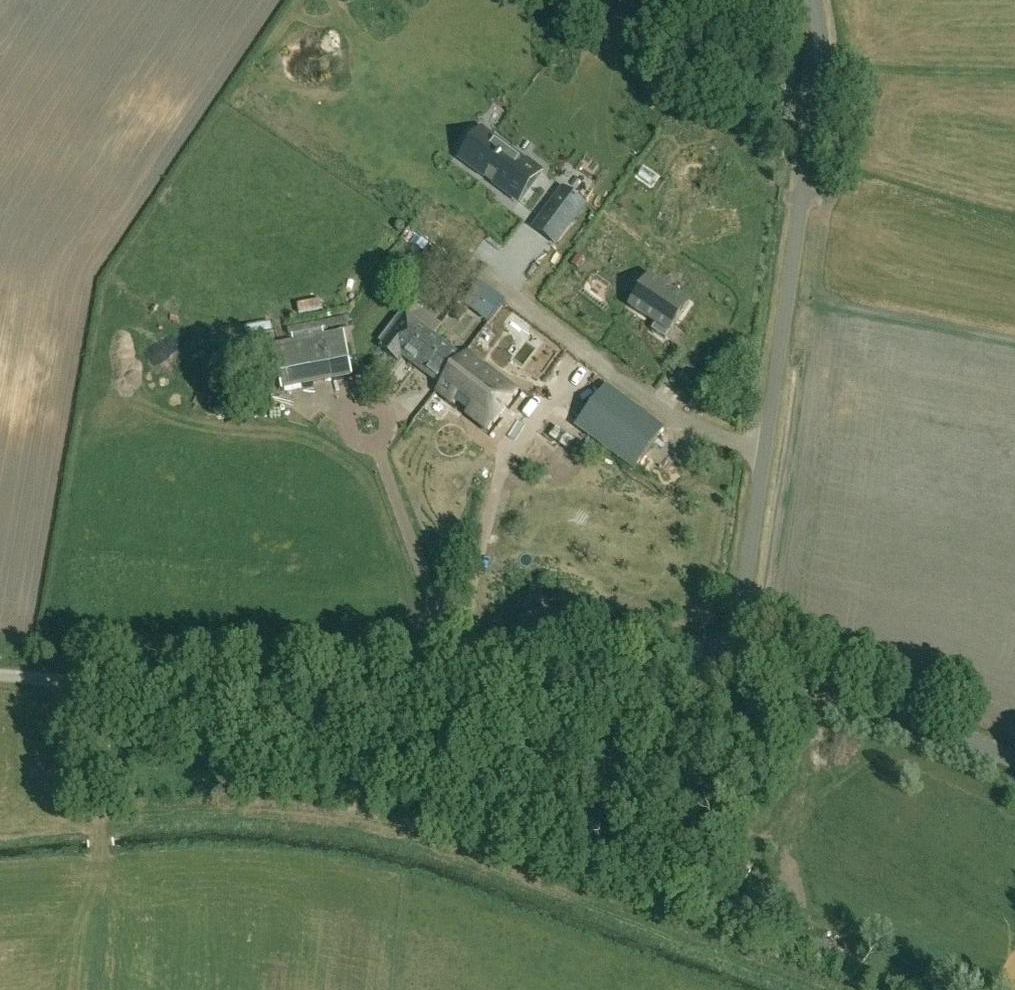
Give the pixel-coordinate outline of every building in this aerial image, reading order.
[(487,128),(469,151),(505,178),(501,183),(514,192),(537,162),(524,152),(522,154),(487,128)] [(567,185),(537,225),(558,241),(588,201),(567,185)] [(670,333),(690,304),(650,277),(630,306),(657,324),(652,330),(666,339),(670,333)] [(488,323),(506,301),(481,281),(463,304),(488,323)] [(400,315),(379,342),(382,344),(380,348),(398,363),(402,357),(415,368),(416,367),(438,338),(439,337),(407,313),(403,317),(400,315)] [(484,341),(540,385),(556,365),(516,333),(510,339),(495,327),(484,341)] [(325,333),(273,343),(282,390),(308,385),(305,369),(331,364),(328,347),(325,333)] [(438,338),(416,367),(441,386),(463,357),(457,353),(438,338)] [(354,377),(347,343),(328,347),(331,364),(335,381),(354,377)] [(469,350),(435,394),(488,432),(517,387),(469,350)] [(663,429),(606,385),(576,426),(634,470),(663,429)]
